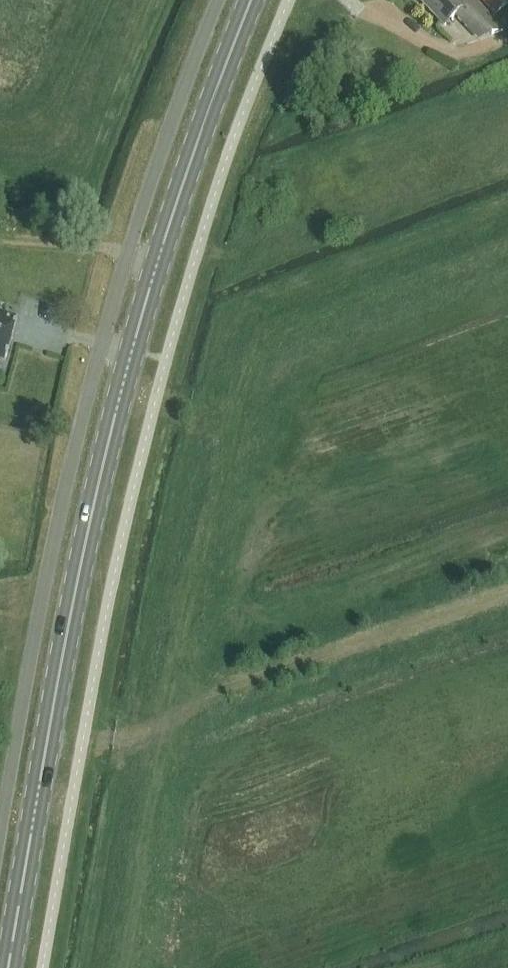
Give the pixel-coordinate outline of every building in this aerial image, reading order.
[(445,26),(455,15),(479,39),(504,30),(474,0),(419,0),(445,26)] [(495,16),(507,5),(503,0),(481,0),(495,16)] [(5,362),(17,320),(0,315),(0,361),(5,362)]
